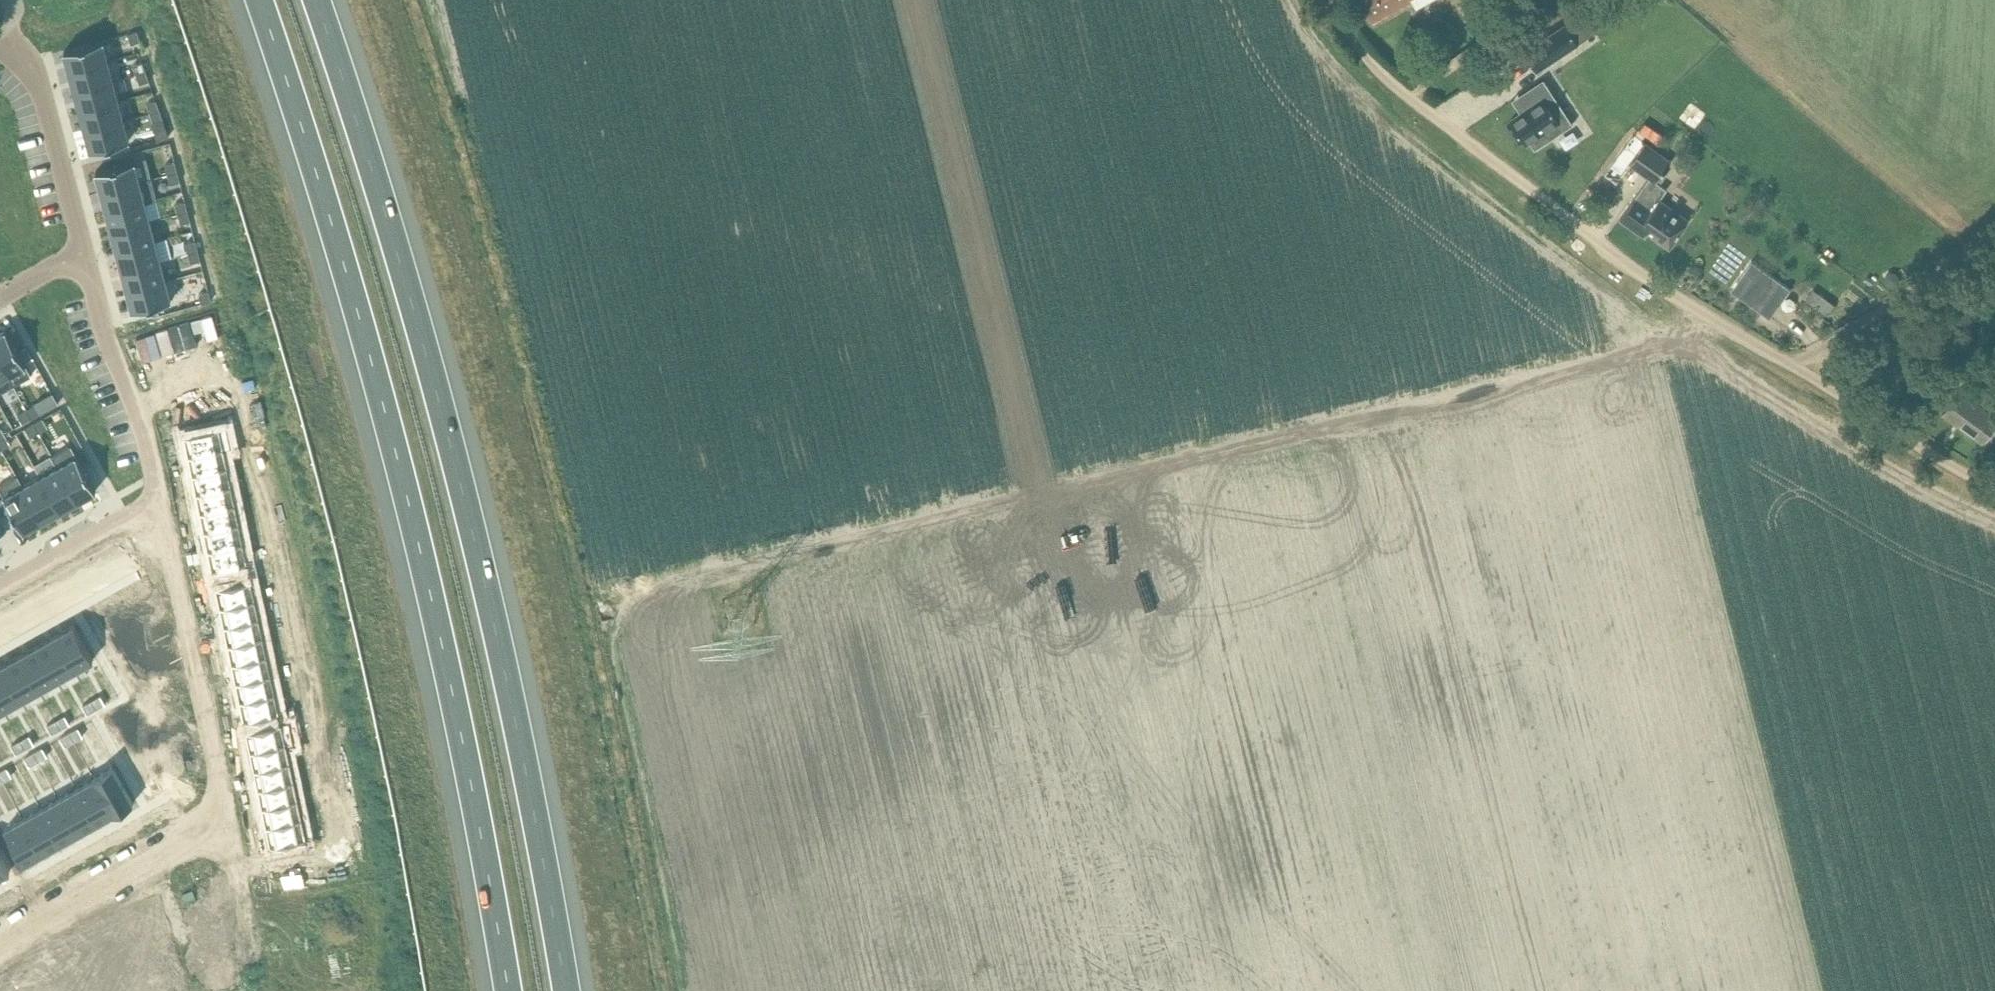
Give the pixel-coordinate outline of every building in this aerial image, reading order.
[(1370,20),(1372,23),(1412,1),(1411,0),(1359,0),(1370,20)] [(1565,23),(1523,51),(1537,71),(1571,48),(1578,43),(1565,23)] [(138,31),(128,34),(132,44),(141,40),(138,31)] [(103,40),(64,50),(70,70),(108,60),(103,40)] [(108,60),(70,70),(75,90),(114,80),(108,60)] [(143,63),(134,66),(137,75),(146,72),(143,63)] [(146,72),(137,75),(140,84),(149,81),(146,72)] [(1521,112),(1510,119),(1526,143),(1529,140),(1535,149),(1573,123),(1543,78),(1519,95),(1527,108),(1521,112)] [(114,80),(75,90),(80,111),(119,100),(114,80)] [(119,100),(80,111),(86,131),(124,120),(119,100)] [(156,101),(147,104),(150,113),(160,110),(156,101)] [(160,110),(150,113),(154,123),(163,119),(160,110)] [(124,120),(86,131),(91,151),(130,140),(124,120)] [(1671,161),(1645,142),(1633,134),(1619,154),(1630,162),(1630,163),(1649,177),(1620,218),(1644,235),(1648,230),(1669,246),(1688,219),(1659,198),(1665,189),(1656,182),(1671,161)] [(135,160),(96,170),(101,191),(152,178),(151,177),(140,180),(135,160)] [(175,161),(166,164),(168,174),(178,171),(175,161)] [(178,171),(168,174),(171,184),(180,181),(178,171)] [(152,178),(101,191),(107,211),(157,198),(152,178)] [(157,198),(107,211),(112,231),(151,220),(145,201),(157,198)] [(185,201),(176,203),(178,213),(188,210),(185,201)] [(188,210),(178,213),(181,223),(191,221),(188,210)] [(151,220),(112,231),(117,250),(156,240),(151,220)] [(156,240),(117,250),(122,270),(161,260),(156,240)] [(196,240),(186,243),(189,253),(198,250),(196,240)] [(1723,284),(1741,254),(1726,245),(1708,275),(1723,284)] [(198,250),(189,253),(191,262),(201,260),(198,250)] [(161,260),(122,270),(127,290),(166,280),(161,260)] [(1752,260),(1730,290),(1770,318),(1791,288),(1752,260)] [(166,280),(127,290),(133,310),(172,300),(166,280)] [(214,287),(204,290),(207,300),(217,297),(214,287)] [(0,333),(0,361),(13,385),(32,375),(7,330),(0,333)] [(13,385),(0,361),(0,393),(13,385)] [(1954,396),(1942,412),(1982,442),(1994,425),(1994,417),(1959,390),(1954,396)] [(36,404),(27,409),(32,417),(41,413),(36,404)] [(27,409),(18,414),(23,422),(32,417),(27,409)] [(43,418),(34,423),(39,431),(48,426),(43,418)] [(254,421),(246,423),(248,431),(256,429),(254,421)] [(34,423),(25,428),(30,436),(39,431),(34,423)] [(227,425),(182,435),(187,456),(224,448),(231,446),(227,425)] [(0,439),(0,445),(2,449),(11,444),(6,435),(0,439)] [(71,445),(53,455),(78,500),(96,490),(71,445)] [(224,448),(187,456),(191,475),(228,467),(224,448)] [(253,454),(245,456),(247,464),(255,462),(253,454)] [(53,455),(35,465),(41,475),(40,476),(60,510),(78,500),(53,455)] [(255,462),(247,464),(249,472),(257,470),(255,462)] [(228,467),(191,475),(195,493),(232,485),(228,467)] [(0,484),(0,488),(24,531),(42,520),(17,475),(0,484)] [(18,475),(17,475),(42,520),(60,510),(40,476),(24,485),(18,475)] [(232,485),(195,493),(199,512),(236,504),(232,485)] [(262,492),(254,494),(256,502),(263,499),(262,492)] [(263,499),(256,502),(257,509),(265,507),(263,499)] [(236,504),(199,512),(203,531),(240,523),(236,504)] [(240,523),(203,531),(207,549),(244,541),(240,523)] [(270,529),(262,531),(264,539),(272,537),(270,529)] [(272,537),(264,539),(266,547),(274,545),(272,537)] [(244,541),(207,549),(211,570),(248,562),(244,541)] [(253,578),(215,586),(220,606),(257,599),(253,578)] [(283,587),(276,590),(277,597),(285,595),(283,587)] [(285,595),(277,597),(279,605),(287,603),(285,595)] [(257,599),(220,606),(224,626),(261,618),(257,599)] [(261,618),(224,626),(227,644),(264,637),(261,618)] [(291,625),(283,627),(285,635),(293,633),(291,625)] [(72,627),(55,636),(73,670),(90,660),(72,627)] [(293,633),(285,635),(287,643),(294,641),(293,633)] [(55,636),(37,646),(54,679),(73,670),(55,636)] [(264,637),(227,644),(231,663),(268,656),(264,637)] [(37,646),(19,655),(36,689),(54,679),(37,646)] [(19,655),(1,665),(18,698),(36,689),(19,655)] [(268,656),(231,663),(235,682),(272,674),(268,656)] [(299,663),(291,665),(292,673),(300,671),(299,663)] [(0,665),(0,707),(0,708),(18,698),(1,665),(0,665)] [(300,671),(292,673),(294,681),(302,679),(300,671)] [(272,674),(235,682),(239,701),(276,693),(272,674)] [(276,693),(239,701),(243,722),(280,715),(276,693)] [(98,697),(91,700),(95,708),(102,704),(98,697)] [(91,700),(84,704),(88,711),(95,708),(91,700)] [(314,704),(307,706),(309,714),(316,712),(314,704)] [(316,712),(309,714),(310,722),(318,720),(316,712)] [(61,717),(54,720),(57,727),(64,724),(61,717)] [(54,720),(47,724),(50,731),(57,727),(54,720)] [(289,720),(246,729),(250,751),(293,742),(289,720)] [(77,729),(70,733),(73,740),(80,736),(77,729)] [(70,733),(63,736),(66,743),(73,740),(70,733)] [(25,736),(18,739),(21,747),(28,743),(25,736)] [(314,737),(305,740),(308,749),(317,748),(314,737)] [(18,739),(10,743),(14,750),(21,747),(18,739)] [(293,742),(250,751),(254,770),(291,762),(304,760),(300,741),(293,742)] [(41,748),(34,752),(37,759),(44,755),(41,748)] [(34,752),(26,755),(30,763),(37,759),(34,752)] [(291,762),(254,770),(258,789),(295,781),(291,762)] [(0,770),(0,778),(2,781),(11,776),(6,767),(0,770)] [(132,802),(112,767),(94,777),(114,812),(132,802)] [(320,767),(313,769),(314,777),(322,775),(320,767)] [(322,775),(314,777),(316,785),(324,783),(322,775)] [(94,777),(78,786),(97,821),(114,812),(94,777)] [(295,781),(258,789),(262,807),(299,800),(295,781)] [(78,786),(59,797),(79,832),(97,821),(78,786)] [(59,797),(41,807),(61,842),(79,832),(59,797)] [(299,800),(262,807),(266,826),(303,819),(299,800)] [(329,804),(321,807),(322,814),(330,812),(329,804)] [(41,807),(24,817),(44,851),(61,842),(41,807)] [(330,812),(322,814),(324,822),(332,820),(330,812)] [(24,817),(6,827),(25,862),(44,851),(24,817)] [(303,819),(266,826),(270,847),(307,839),(303,819)] [(10,871),(0,852),(0,876),(10,871)] [(307,857),(274,864),(278,883),(311,876),(307,857)] [(338,860),(329,862),(331,872),(340,870),(338,860)] [(340,870),(331,872),(333,882),(342,880),(340,870)] [(311,876),(278,883),(282,902),(315,895),(311,876)] [(353,896),(343,898),(345,908),(355,906),(353,896)] [(355,906),(345,908),(347,918),(357,916),(355,906)] [(151,908),(135,917),(151,947),(168,938),(151,908)] [(135,917),(118,927),(135,956),(151,947),(135,917)] [(118,927),(101,936),(118,966),(135,956),(118,927)] [(101,936),(84,946),(101,975),(118,966),(101,936)] [(84,946),(68,955),(84,984),(101,975),(84,946)] [(51,964),(66,990),(73,990),(84,984),(68,955),(51,964)] [(10,988),(12,990),(34,990),(26,978),(10,988)] [(171,983),(176,990),(177,990),(185,987),(180,978),(171,983)] [(162,988),(164,990),(176,990),(171,983),(162,988)]
